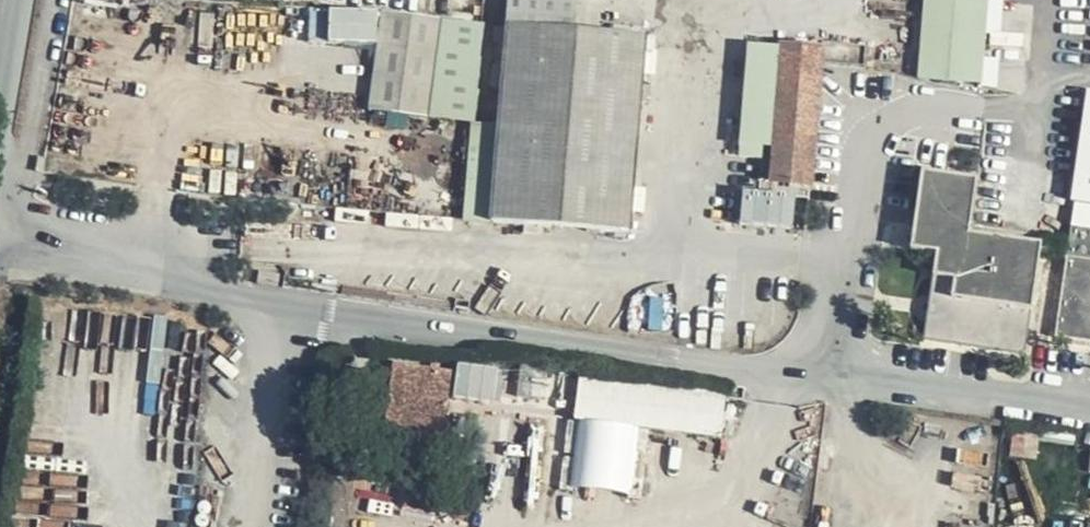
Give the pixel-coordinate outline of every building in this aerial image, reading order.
[(915,76),(979,82),(987,0),(922,0),(915,76)] [(441,18),(383,10),(369,113),(427,121),(441,18)] [(629,233),(645,37),(506,23),(489,220),(629,233)] [(812,182),(818,51),(778,47),(770,182),(812,182)] [(1078,204),(1089,206),(1089,126),(1078,204)] [(945,254),(931,341),(1031,356),(1046,269),(968,257),(981,180),(931,172),(918,249),(945,254)] [(743,224),(798,226),(799,192),(744,190),(743,224)] [(1081,228),(1062,341),(1089,345),(1089,230),(1081,228)] [(458,364),(456,398),(502,400),(504,366),(458,364)] [(445,435),(454,374),(400,367),(394,427),(445,435)] [(723,440),(729,393),(579,377),(574,423),(723,440)]
